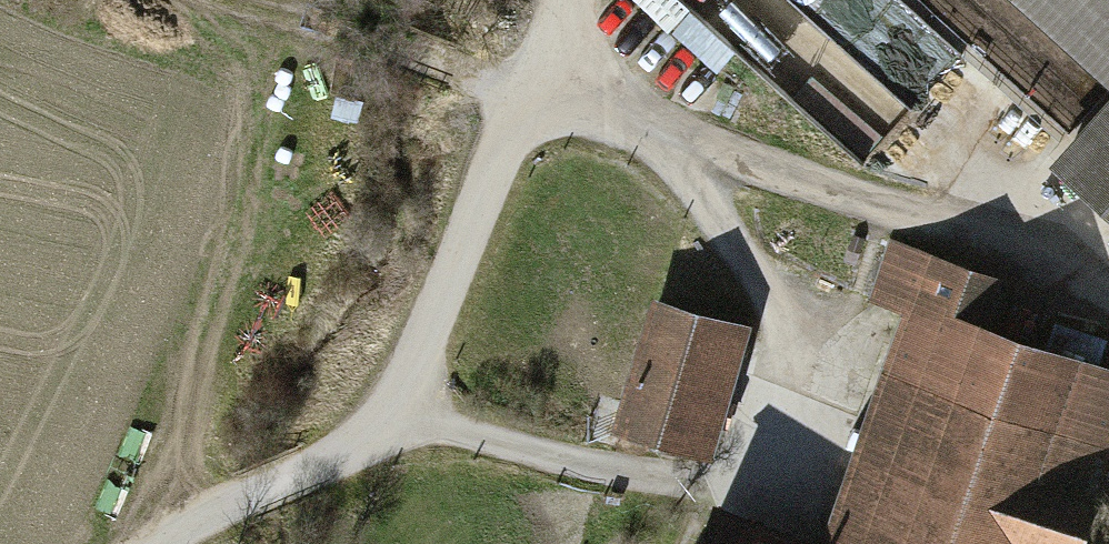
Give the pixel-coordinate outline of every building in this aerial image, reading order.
[(677,29),(695,9),(866,162),(916,106),(797,0),(645,0),(677,29)] [(1103,89),(1045,157),(1108,214),(1108,0),(1005,0),(1103,89)] [(902,240),(878,306),(911,317),(834,533),(866,543),(1092,543),(1108,496),(1108,361),(996,321),(1011,278),(902,240)] [(663,285),(624,421),(718,448),(757,311),(663,285)] [(703,543),(835,543),(723,497),(703,543)]
